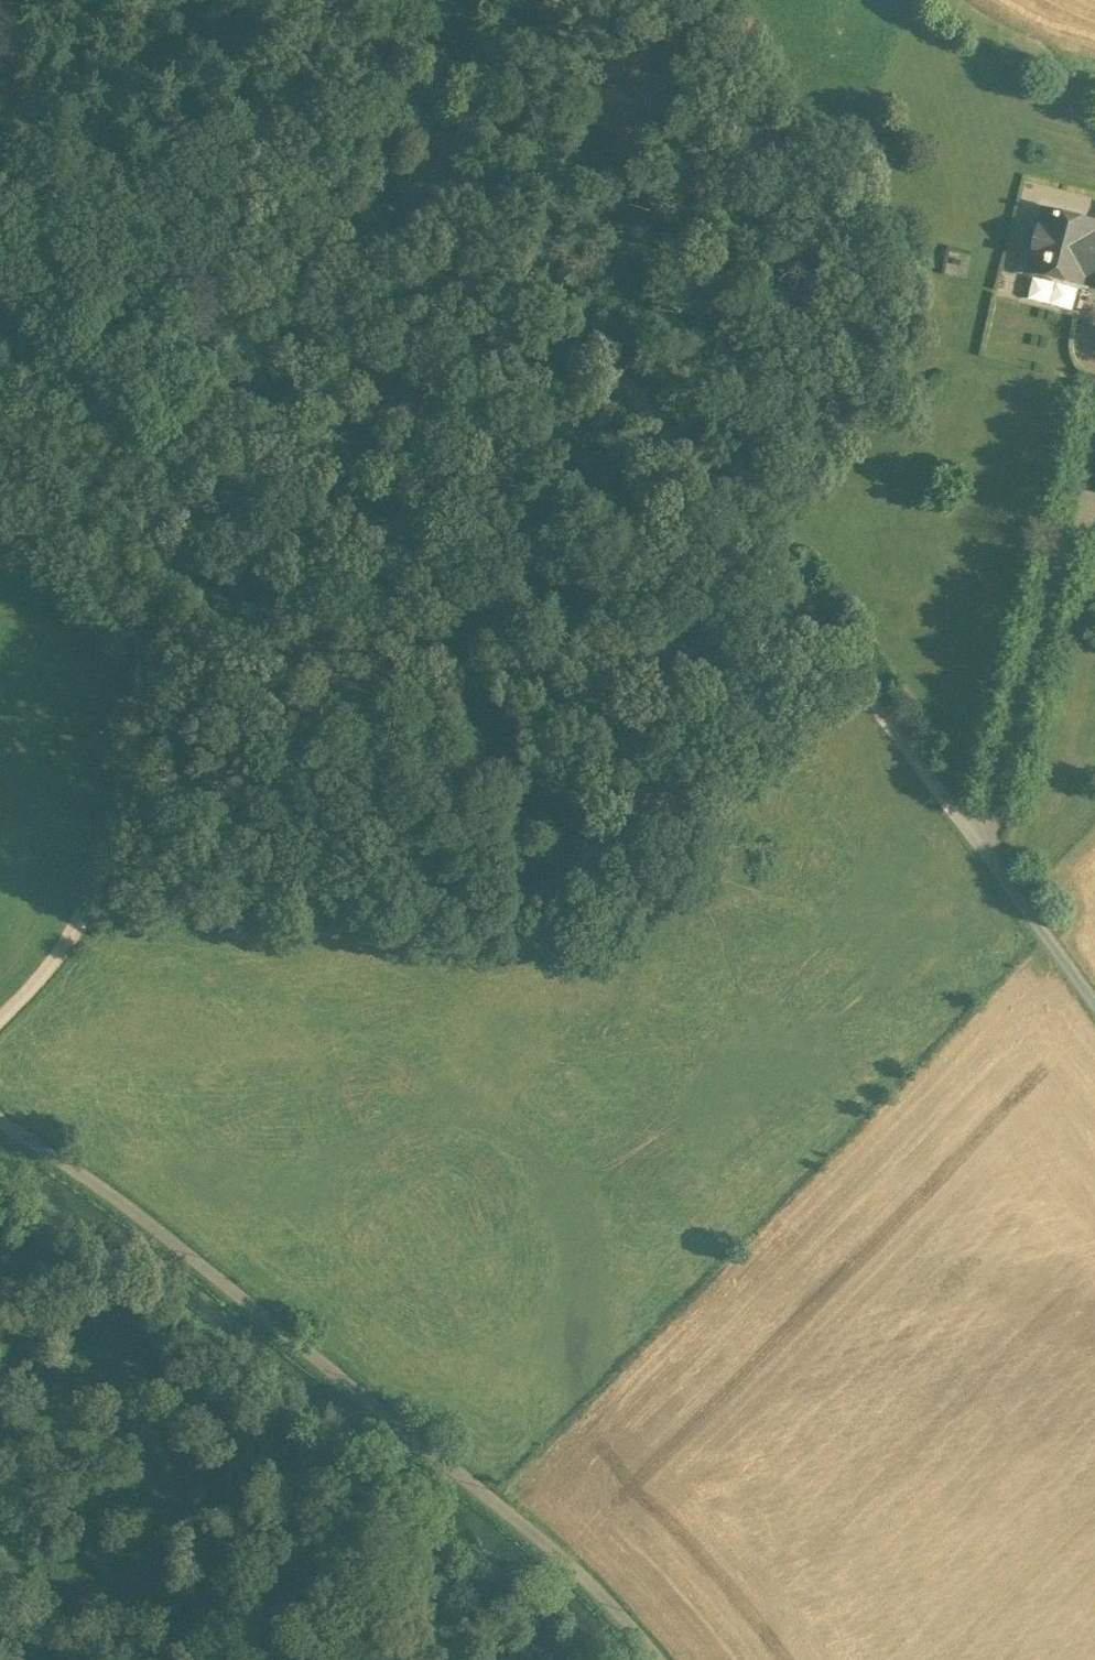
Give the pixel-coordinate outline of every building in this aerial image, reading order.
[(1044,207),(1028,271),(1088,287),(1088,286),(1094,259),(1094,220),(1044,207)] [(946,269),(965,275),(971,253),(953,247),(946,269)]
